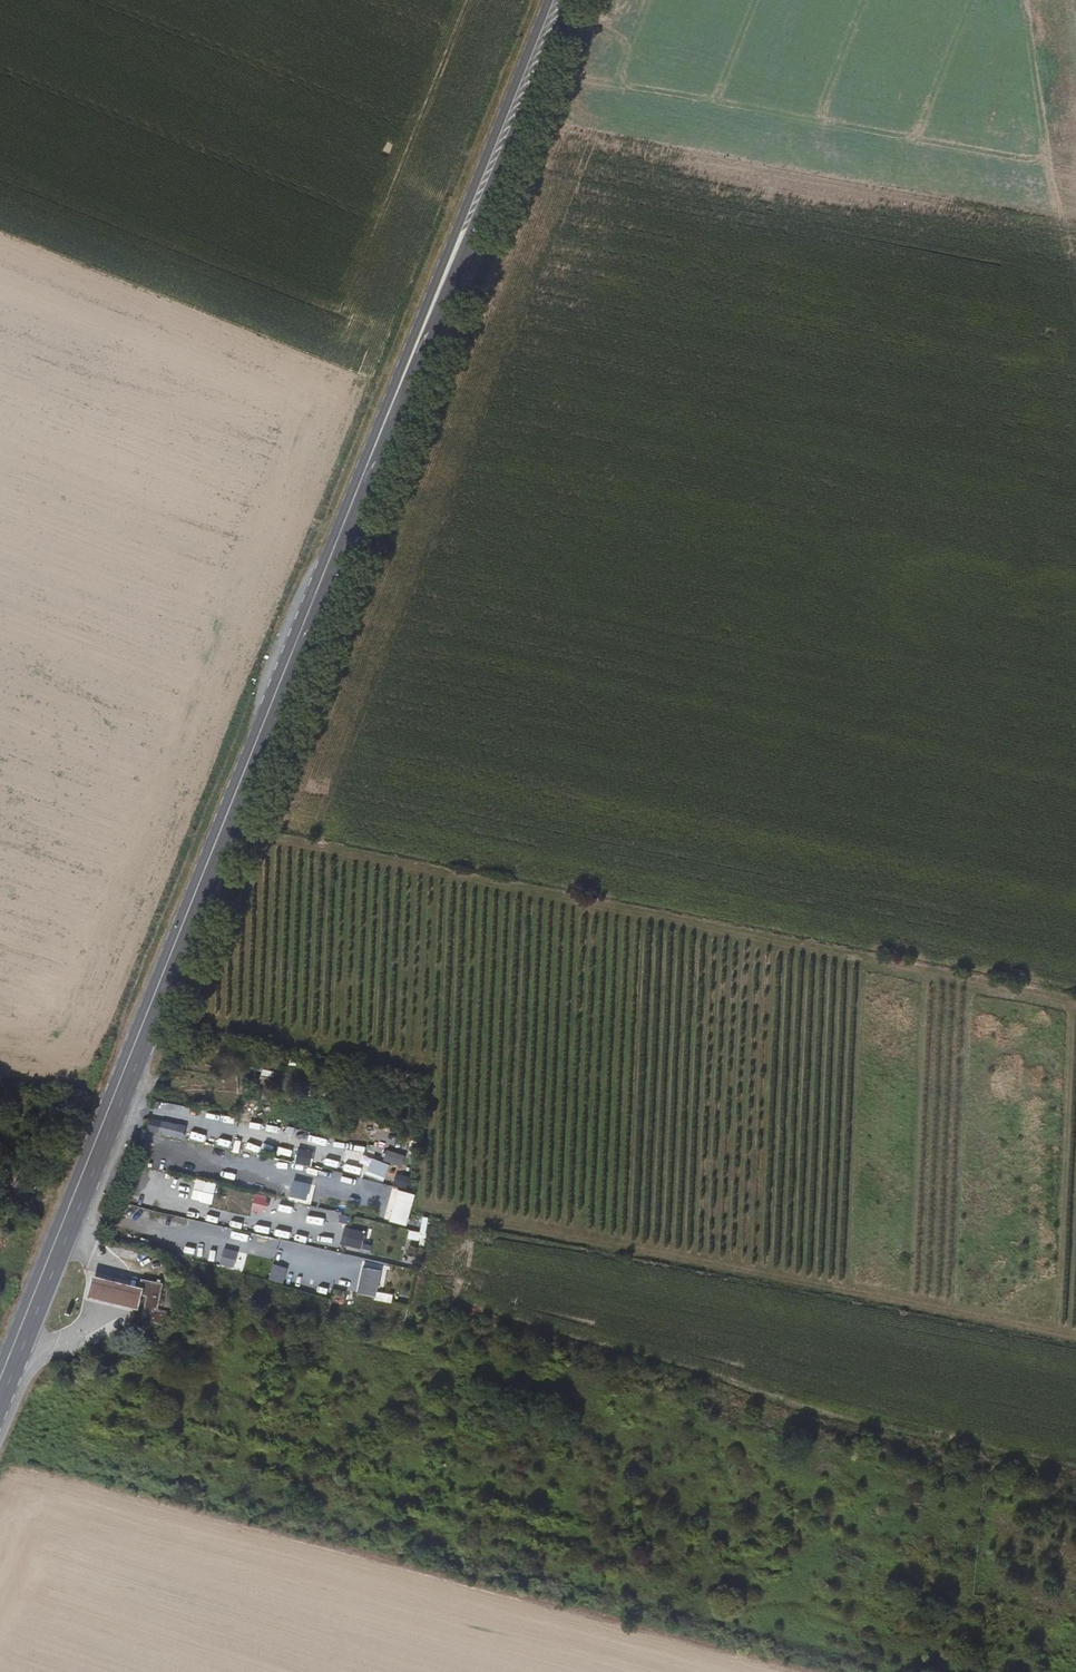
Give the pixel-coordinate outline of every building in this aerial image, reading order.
[(161,1130),(179,1135),(181,1124),(164,1120),(161,1130)] [(278,1155),(289,1153),(287,1142),(276,1144),(278,1155)] [(387,1179),(389,1161),(371,1158),(368,1176),(387,1179)] [(136,1285),(94,1275),(90,1295),(131,1306),(136,1285)] [(156,1311),(161,1288),(139,1283),(136,1298),(147,1300),(142,1323),(161,1328),(165,1312),(156,1311)]
